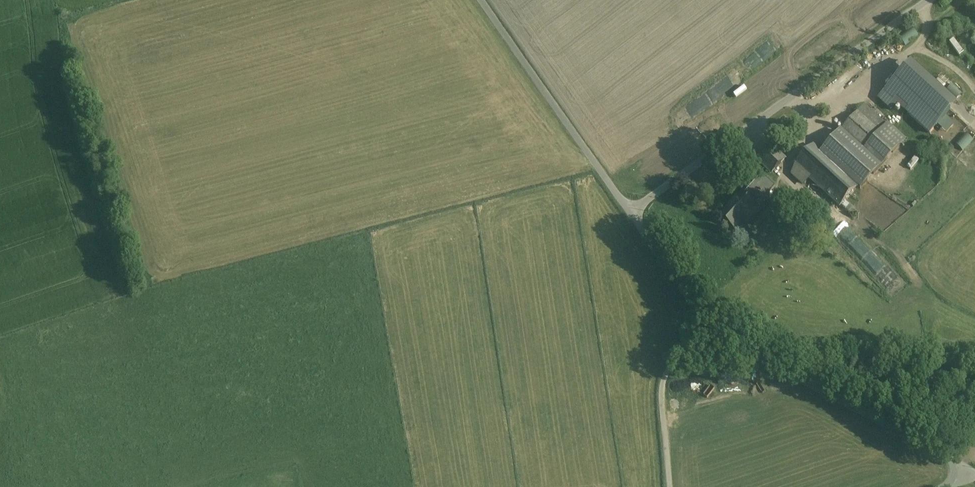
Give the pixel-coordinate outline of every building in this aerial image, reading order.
[(906,44),(919,35),(914,29),(902,39),(906,44)] [(951,42),(960,54),(964,51),(954,39),(951,42)] [(911,62),(878,97),(891,109),(896,103),(930,133),(956,104),(911,62)] [(948,93),(955,99),(958,95),(951,89),(948,93)] [(886,125),(864,105),(841,130),(863,150),(869,155),(892,130),(886,125)] [(887,123),(886,125),(892,130),(869,155),(863,150),(862,151),(880,167),(905,139),(887,123)] [(880,167),(862,151),(841,131),(822,153),(860,188),(880,167)] [(967,133),(957,145),(964,151),(974,140),(967,133)] [(785,159),(770,144),(756,159),(771,173),(785,159)] [(812,146),(795,165),(797,166),(808,177),(821,189),(839,169),(812,146)] [(808,177),(797,166),(792,174),(802,183),(808,177)] [(821,189),(840,207),(858,187),(839,169),(821,189)] [(761,174),(751,186),(755,189),(765,177),(761,174)] [(765,177),(755,189),(751,186),(744,194),(756,204),(756,203),(758,205),(775,186),(765,177)] [(741,191),(731,202),(734,205),(744,194),(741,191)] [(744,194),(734,205),(731,202),(720,215),(735,228),(741,221),(745,225),(756,211),(752,208),(756,204),(744,194)] [(858,252),(873,268),(882,260),(867,244),(858,252)]
